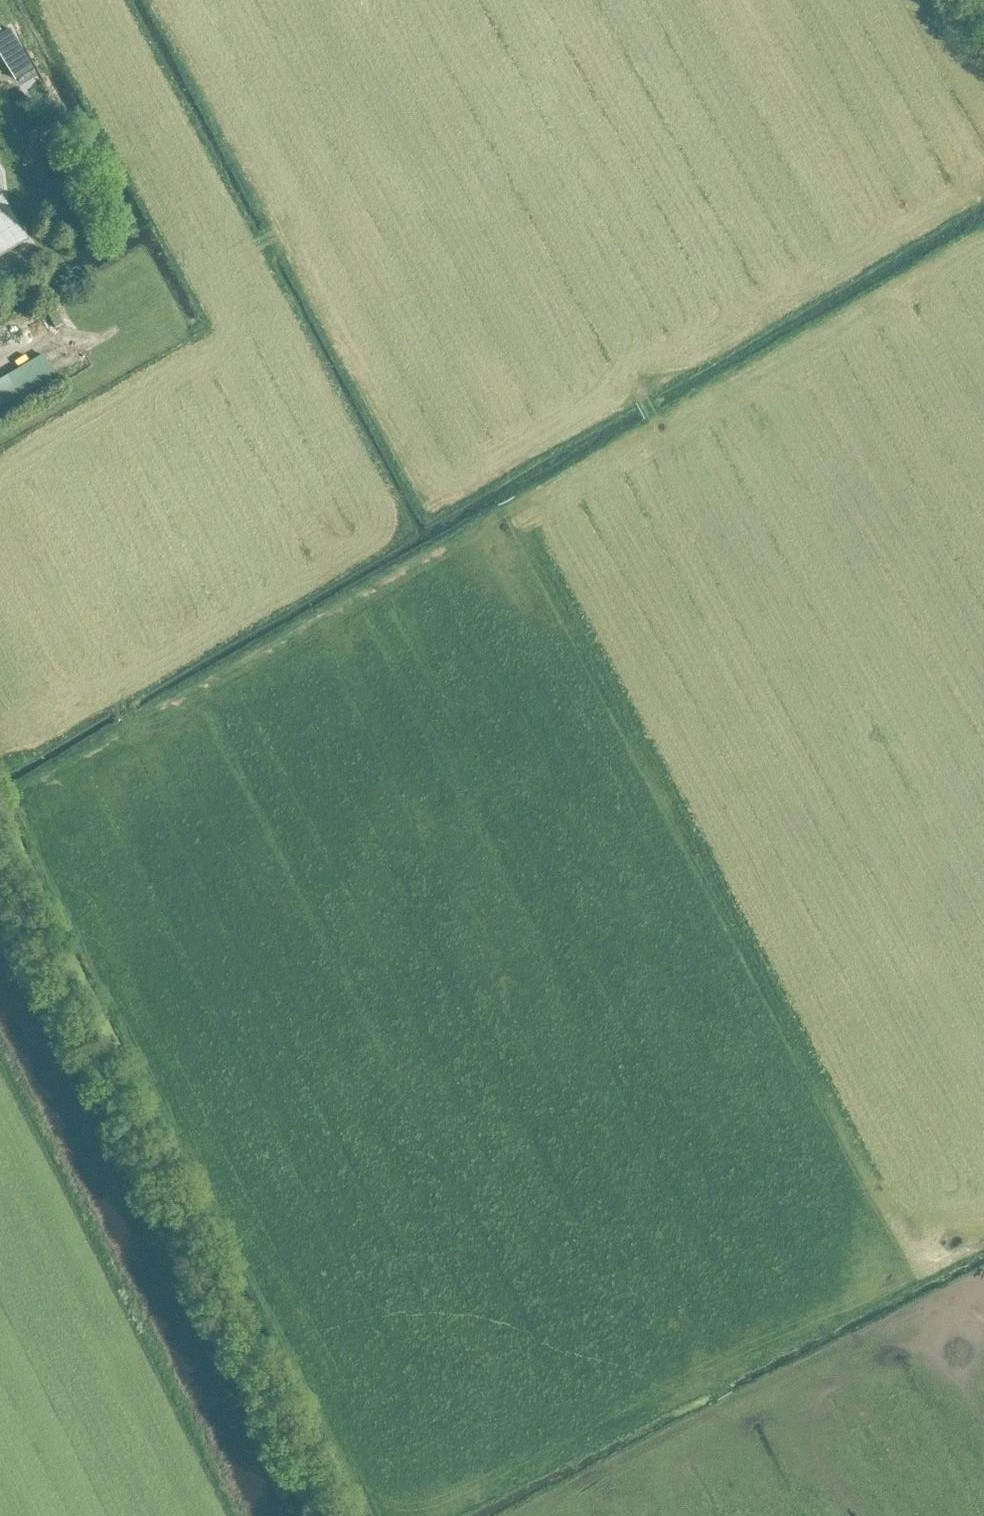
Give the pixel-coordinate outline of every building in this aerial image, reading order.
[(28,240),(0,196),(0,258),(28,240)] [(54,329),(62,325),(54,311),(47,315),(54,329)] [(0,377),(0,405),(55,379),(44,356),(0,377)]
